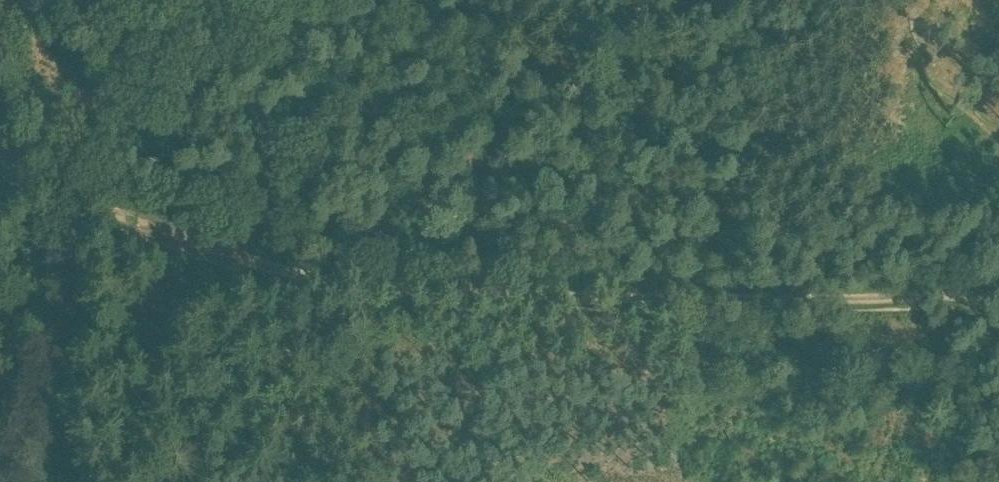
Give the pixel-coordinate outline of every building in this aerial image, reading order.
[(92,146),(106,137),(101,128),(86,138),(92,146)] [(296,343),(300,332),(286,328),(283,339),(296,343)]
